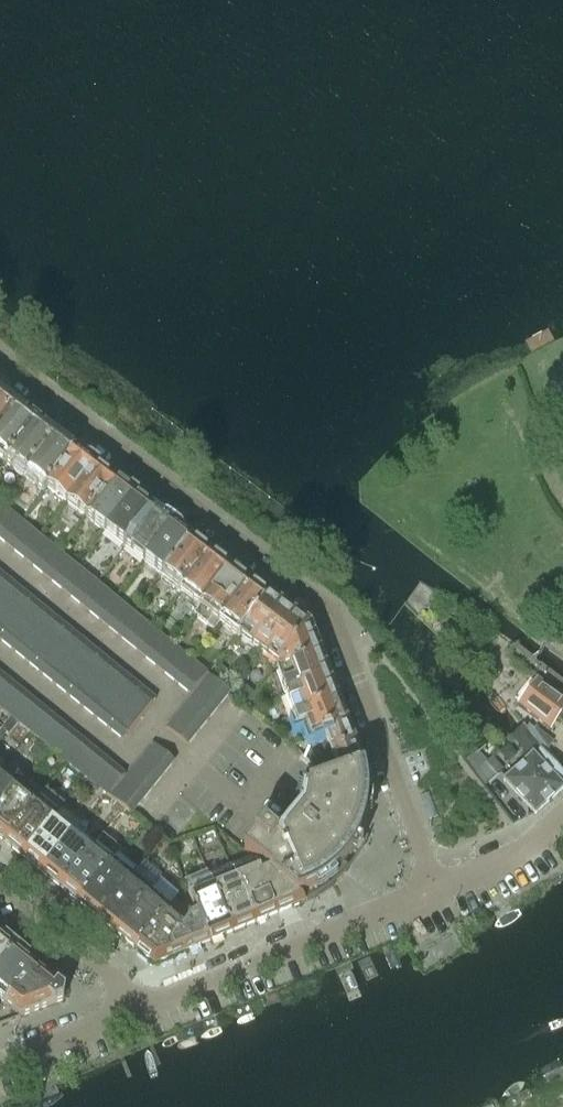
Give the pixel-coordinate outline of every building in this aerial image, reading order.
[(0,392),(0,428),(17,405),(0,392)] [(17,405),(0,428),(0,460),(4,462),(36,419),(17,405)] [(55,434),(36,419),(4,462),(23,477),(55,434)] [(74,448),(55,434),(23,477),(42,492),(45,488),(74,448)] [(94,463),(74,448),(45,488),(65,503),(94,463)] [(114,478),(94,463),(65,503),(84,517),(114,478)] [(133,493),(114,478),(84,517),(103,532),(133,493)] [(152,508),(133,493),(103,532),(123,547),(152,508)] [(171,522),(152,508),(123,547),(142,561),(171,522)] [(0,520),(0,540),(9,547),(25,526),(7,511),(0,520)] [(191,537),(171,522),(142,561),(161,576),(162,575),(191,537)] [(25,526),(9,547),(27,562),(44,541),(25,526)] [(201,544),(191,537),(162,575),(161,576),(159,578),(179,593),(208,554),(201,549),(201,544)] [(44,541),(27,562),(45,576),(62,556),(44,541)] [(199,608),(228,569),(220,564),(220,559),(214,555),(210,556),(208,554),(179,593),(199,608)] [(80,571),(62,556),(45,576),(63,591),(80,571)] [(218,623),(247,584),(239,578),(239,574),(234,570),(230,571),(228,569),(199,608),(194,615),(213,630),(218,623)] [(98,585),(80,571),(63,591),(81,606),(98,585)] [(4,577),(0,581),(0,607),(1,608),(17,588),(4,577)] [(239,635),(266,599),(259,593),(259,588),(253,584),(249,585),(247,584),(218,623),(237,637),(239,635)] [(98,585),(81,606),(99,621),(116,600),(98,585)] [(31,599),(17,588),(1,608),(15,619),(31,599)] [(267,599),(266,599),(239,635),(259,650),(288,611),(269,596),(267,599)] [(45,610),(31,599),(15,619),(29,630),(45,610)] [(116,600),(99,621),(118,636),(134,615),(116,600)] [(0,609),(0,638),(15,619),(1,608),(0,609)] [(59,622),(45,610),(29,630),(43,642),(59,622)] [(307,625),(288,611),(259,650),(277,664),(307,625)] [(134,615),(118,636),(136,650),(153,630),(134,615)] [(0,638),(0,640),(13,650),(29,630),(15,619),(0,638)] [(73,633),(59,622),(43,642),(56,653),(73,633)] [(320,655),(309,627),(307,625),(277,664),(280,671),(320,655)] [(29,630),(13,650),(26,662),(43,642),(29,630)] [(153,630),(136,650),(154,665),(171,645),(153,630)] [(86,644),(73,633),(56,653),(70,664),(86,644)] [(43,642),(26,662),(40,673),(56,653),(43,642)] [(100,655),(86,644),(70,664),(84,675),(100,655)] [(171,645),(154,665),(172,680),(189,659),(171,645)] [(56,653),(40,673),(54,684),(70,664),(56,653)] [(114,667),(100,655),(84,675),(98,687),(114,667)] [(320,655),(280,671),(275,673),(284,696),(329,678),(320,655)] [(189,659),(172,680),(190,695),(207,674),(189,659)] [(70,664),(54,684),(68,695),(84,675),(70,664)] [(128,678),(114,667),(98,687),(112,698),(128,678)] [(0,674),(0,707),(16,687),(0,674)] [(84,675),(68,695),(82,707),(98,687),(84,675)] [(230,693),(209,676),(198,689),(219,706),(230,693)] [(142,689),(128,678),(112,698),(126,709),(142,689)] [(329,678),(284,696),(293,718),(338,701),(329,678)] [(517,706),(551,731),(558,721),(562,725),(562,698),(537,679),(517,706)] [(16,687),(0,707),(0,708),(11,717),(17,722),(34,702),(16,687)] [(98,687),(82,707),(96,718),(112,698),(98,687)] [(155,700),(142,689),(126,709),(139,720),(155,700)] [(219,706),(198,689),(188,702),(208,719),(219,706)] [(112,698),(96,718),(109,729),(126,709),(112,698)] [(338,701),(293,718),(297,727),(304,725),(309,738),(322,733),(346,723),(338,701)] [(52,716),(34,702),(17,722),(36,737),(52,716)] [(208,719),(188,702),(177,716),(198,732),(208,719)] [(126,709),(109,729),(123,740),(139,720),(126,709)] [(70,731),(52,716),(36,737),(39,740),(49,748),(54,752),(70,731)] [(198,732),(177,716),(166,729),(187,746),(198,732)] [(8,730),(10,732),(17,722),(11,717),(3,728),(0,732),(0,741),(8,730)] [(346,723),(322,733),(339,777),(363,768),(346,723)] [(529,727),(526,731),(540,749),(544,754),(547,750),(552,743),(535,731),(534,732),(529,727)] [(524,729),(512,741),(528,758),(532,754),(533,755),(534,755),(540,749),(526,731),(524,729)] [(89,746),(70,731),(54,752),(72,767),(89,746)] [(39,740),(30,751),(40,759),(49,748),(39,740)] [(153,745),(142,758),(163,775),(174,762),(153,745)] [(107,761),(89,746),(72,767),(90,781),(107,761)] [(534,755),(533,755),(532,754),(528,758),(503,781),(535,815),(562,788),(562,774),(544,754),(540,749),(534,755)] [(489,783),(503,769),(492,758),(487,762),(477,752),(469,760),(478,770),(477,771),(489,783)] [(163,775),(142,758),(132,771),(152,788),(163,775)] [(125,775),(107,761),(90,781),(108,796),(125,775)] [(364,823),(366,816),(366,812),(367,805),(367,800),(367,795),(367,792),(366,785),(366,782),(365,775),(363,769),(363,768),(339,777),(340,779),(301,793),(297,814),(296,818),(290,825),(293,828),(293,829),(287,836),(281,843),(262,827),(244,850),(270,872),(304,903),(311,900),(318,897),(324,893),(327,891),(333,886),(334,886),(327,881),(330,878),(335,874),(338,871),(341,868),(344,865),(347,860),(350,857),(352,853),(355,847),(357,843),(359,839),(361,835),(362,832),(364,826),(364,823)] [(18,786),(0,771),(0,808),(18,786)] [(152,788),(132,771),(121,784),(142,801),(152,788)] [(142,801),(121,784),(110,798),(131,814),(142,801)] [(0,808),(0,839),(4,842),(37,801),(18,786),(0,808)] [(37,801),(4,842),(22,857),(55,816),(37,801)] [(55,816),(22,857),(41,873),(75,832),(55,816)] [(75,832),(41,873),(60,888),(94,847),(75,832)] [(94,847),(60,888),(79,903),(112,862),(94,847)] [(112,862),(79,903),(97,918),(132,875),(114,860),(112,862)] [(255,862),(232,872),(254,924),(276,915),(260,874),(255,862)] [(232,872),(209,881),(231,933),(254,924),(232,872)] [(270,872),(268,874),(267,873),(260,874),(276,915),(304,903),(270,872)] [(132,875),(97,918),(116,933),(151,890),(132,875)] [(188,890),(197,914),(209,942),(231,933),(209,881),(188,890)] [(151,890),(116,933),(134,948),(169,905),(151,890)] [(169,905),(134,948),(154,965),(172,958),(165,952),(189,922),(188,921),(169,905)] [(165,952),(172,958),(209,942),(197,914),(192,916),(188,921),(189,922),(165,952)] [(0,938),(0,966),(14,950),(0,938)] [(0,966),(0,1003),(3,1005),(34,966),(14,950),(0,966)] [(65,991),(34,966),(3,1005),(20,1017),(63,1000),(65,991)]
